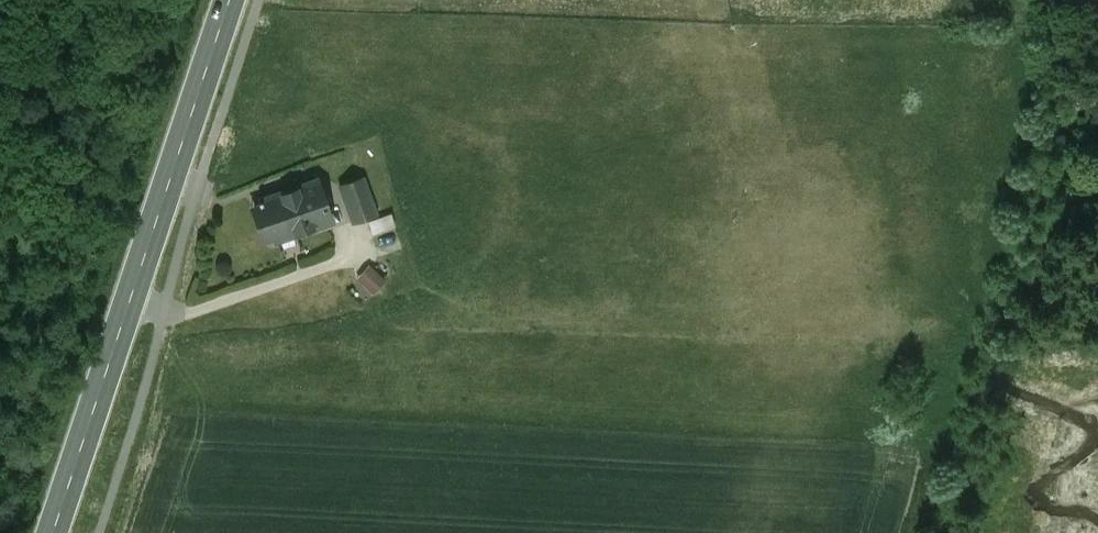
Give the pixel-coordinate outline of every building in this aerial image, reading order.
[(363,179),(341,187),(353,222),(375,214),(363,179)] [(317,180),(261,200),(261,201),(258,202),(260,205),(262,204),(275,242),(332,222),(317,180)] [(375,229),(396,224),(394,214),(372,219),(375,229)] [(376,292),(388,278),(370,263),(358,277),(376,292)]
